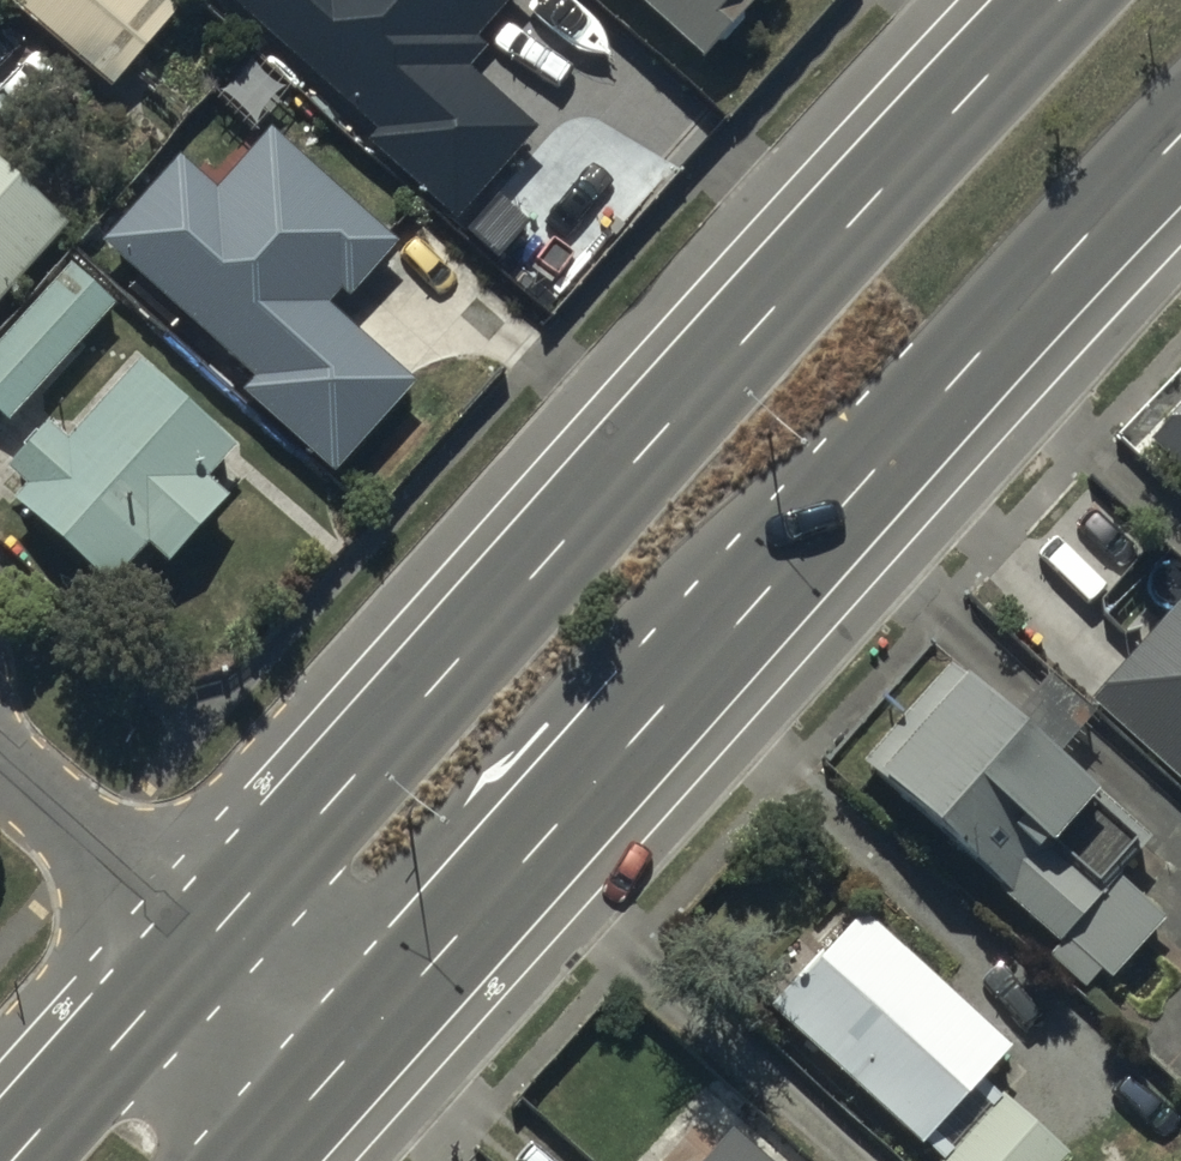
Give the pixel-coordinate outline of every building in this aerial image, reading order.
[(189,5),(183,0),(11,0),(0,13),(108,102),(189,5)] [(379,138),(370,149),(458,228),(540,137),(470,75),(488,55),(476,44),(516,0),(223,0),(379,138)] [(695,76),(752,14),(743,6),(748,0),(612,0),(695,76)] [(217,208),(176,173),(100,258),(248,394),(237,406),(330,488),(412,394),(325,318),(338,304),(344,310),(393,254),(272,146),(217,208)] [(68,237),(0,178),(0,312),(68,237)] [(0,356),(0,429),(3,432),(110,313),(71,278),(0,356)] [(136,375),(67,451),(47,433),(1,483),(24,504),(6,523),(100,608),(142,561),(164,582),(222,518),(200,497),(232,462),(136,375)] [(1145,434),(1180,468),(1180,396),(1145,434)] [(1094,715),(1180,796),(1180,620),(1094,715)] [(1148,837),(959,667),(863,773),(1059,950),(1052,958),(1082,986),(1099,967),(1108,975),(1163,914),(1116,872),(1148,837)] [(855,908),(762,1008),(911,1146),(1004,1046),(855,908)] [(999,1092),(937,1160),(1059,1160),(1067,1152),(999,1092)] [(722,1159),(721,1160),(744,1160),(731,1149),(722,1159)]
